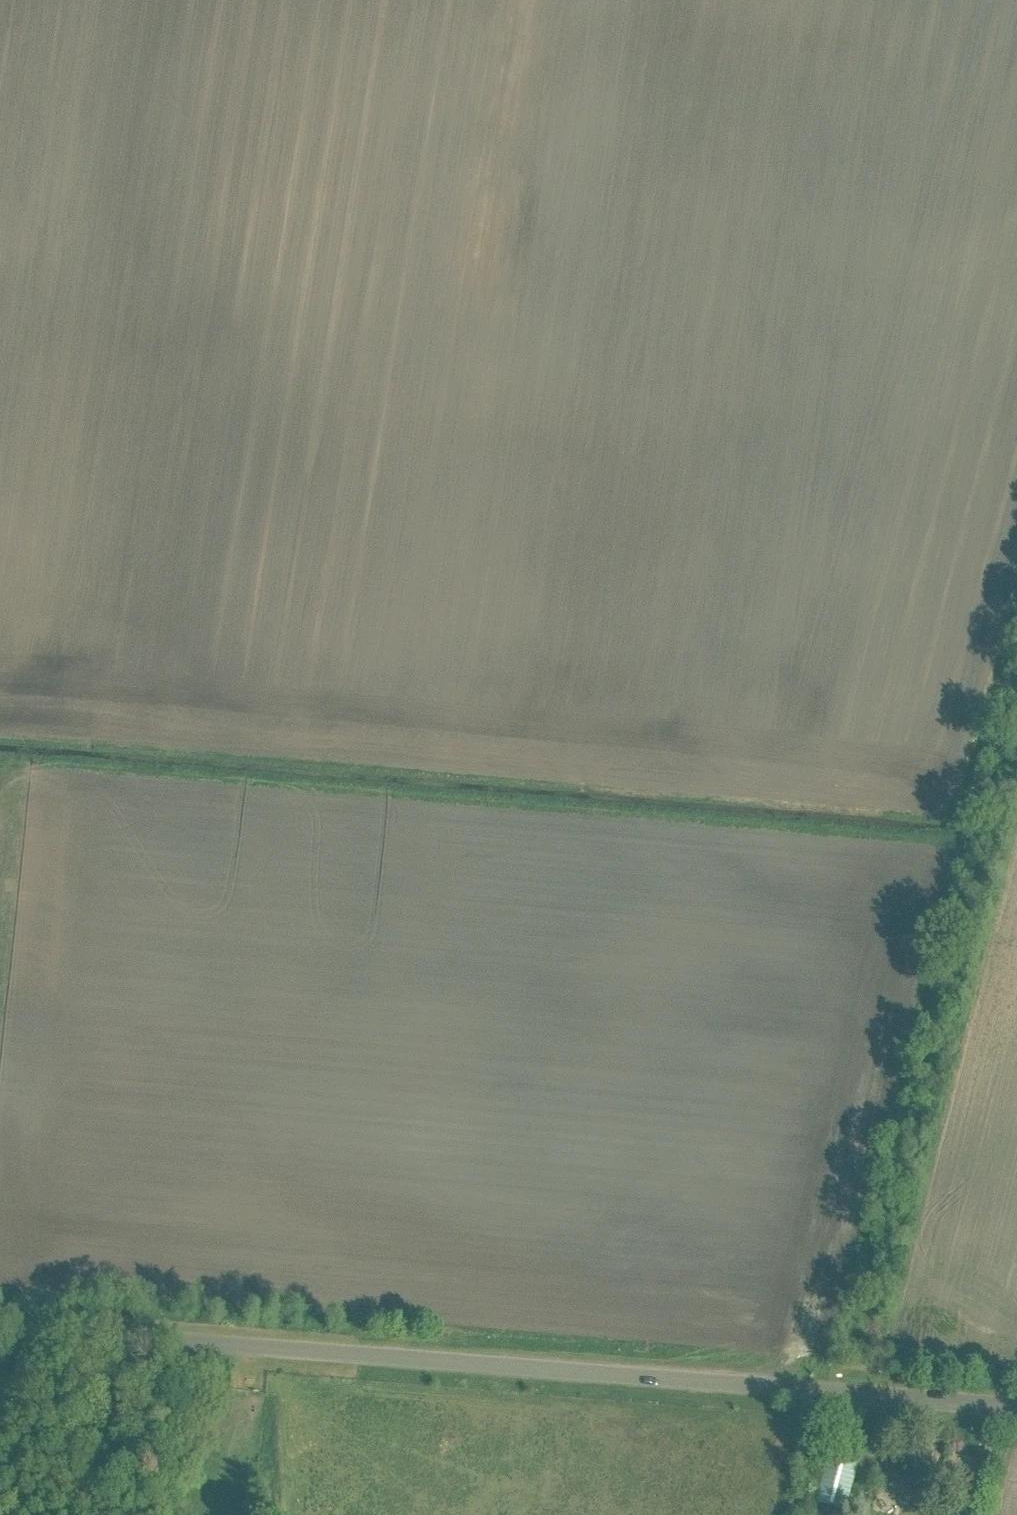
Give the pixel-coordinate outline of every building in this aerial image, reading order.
[(846,1513),(861,1466),(833,1457),(817,1504),(846,1513)]
